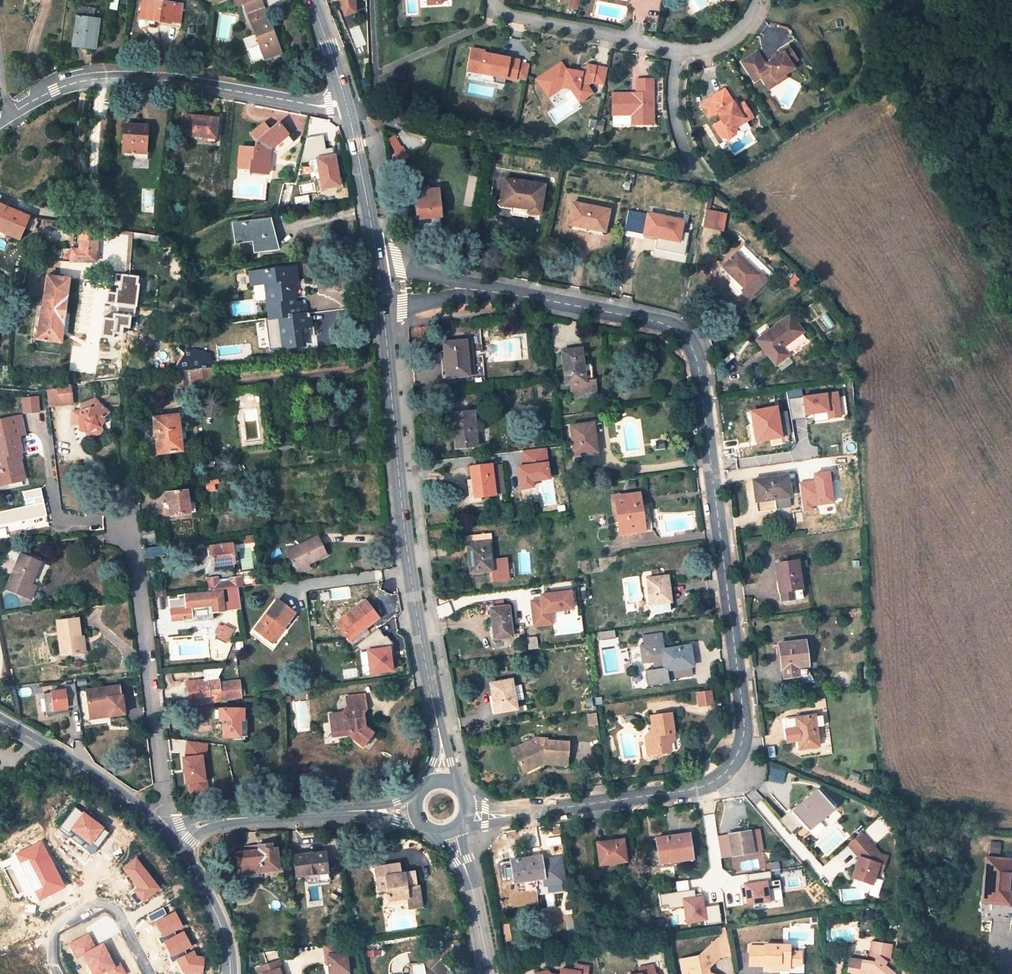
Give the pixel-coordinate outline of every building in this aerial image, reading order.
[(152,0),(143,0),(140,19),(172,24),(172,21),(180,23),(182,4),(152,0)] [(243,2),(247,12),(263,6),(261,0),(243,0),(243,2)] [(338,16),(359,15),(358,0),(337,0),(338,16)] [(571,8),(579,10),(581,0),(573,0),(571,8)] [(263,6),(247,12),(251,22),(265,59),(281,53),(263,6)] [(96,19),(77,17),(73,46),(95,49),(97,36),(94,35),(96,19)] [(527,66),(516,64),(517,61),(481,54),(482,51),(469,49),(464,71),(492,76),(502,78),(512,81),(513,78),(524,80),(527,66)] [(765,80),(769,86),(777,80),(779,83),(788,77),(798,71),(795,66),(801,62),(793,49),(784,54),(786,57),(769,67),(761,54),(746,64),(758,84),(765,80)] [(559,63),(534,79),(546,97),(560,87),(576,91),(581,99),(589,94),(584,86),(589,83),(602,85),(605,70),(586,66),(579,71),(577,70),(576,73),(571,72),(564,70),(559,63)] [(501,85),(502,78),(492,76),(491,83),(501,85)] [(777,80),(769,86),(772,92),(790,80),(788,77),(779,83),(777,80)] [(657,82),(640,82),(640,96),(616,96),(616,117),(635,117),(635,127),(651,127),(651,117),(656,117),(657,82)] [(581,99),(576,91),(568,89),(577,102),(581,99)] [(728,91),(710,103),(719,116),(721,115),(726,122),(717,127),(725,139),(732,141),(739,136),(741,129),(756,119),(747,105),(740,110),(728,91)] [(218,118),(186,115),(184,135),(206,137),(216,138),(218,118)] [(243,161),(251,162),(250,172),(268,174),(270,149),(273,150),(276,152),(278,152),(280,152),(293,142),(278,124),(270,131),(269,131),(264,125),(252,135),(256,141),(256,145),(244,144),(243,161)] [(143,126),(124,125),(123,151),(142,153),(143,126)] [(318,159),(322,191),(342,188),(337,147),(327,149),(325,135),(302,138),(305,161),(318,159)] [(397,137),(390,141),(392,145),(400,141),(397,137)] [(403,149),(392,156),(396,164),(408,157),(403,149)] [(533,184),(505,180),(501,202),(517,204),(516,207),(529,209),(528,213),(540,215),(544,185),(533,184)] [(415,189),(418,219),(441,217),(438,189),(428,190),(428,187),(415,189)] [(573,204),(569,225),(604,231),(608,210),(573,204)] [(19,239),(29,217),(0,205),(0,231),(19,239)] [(723,230),(727,214),(708,210),(705,226),(723,230)] [(683,221),(648,215),(644,234),(679,241),(683,221)] [(270,219),(233,224),(236,243),(253,241),(255,252),(270,250),(268,238),(274,237),(270,219)] [(78,249),(71,248),(71,261),(96,261),(99,227),(81,224),(78,249)] [(268,238),(270,250),(277,249),(274,237),(268,238)] [(743,247),(736,254),(723,268),(745,289),(743,291),(749,298),(767,281),(759,274),(765,268),(743,247)] [(136,329),(140,276),(129,275),(130,264),(120,263),(118,294),(109,294),(109,302),(116,302),(115,318),(103,317),(102,337),(116,338),(117,334),(125,334),(125,328),(136,329)] [(298,281),(296,267),(289,268),(291,287),(294,286),(298,281)] [(268,301),(270,318),(278,317),(282,349),(302,347),(300,328),(309,327),(308,313),(293,315),(291,299),(295,299),(294,286),(291,287),(289,268),(250,272),(252,285),(268,283),(270,301),(268,301)] [(767,281),(772,275),(765,268),(759,274),(767,281)] [(69,280),(46,276),(38,335),(37,340),(60,343),(69,280)] [(293,315),(308,313),(307,304),(291,299),(293,315)] [(790,316),(757,341),(776,365),(788,356),(783,348),(803,333),(790,316)] [(469,375),(465,340),(446,343),(447,351),(448,351),(448,354),(444,356),(447,377),(469,375)] [(186,364),(200,362),(199,351),(195,349),(186,350),(180,360),(186,364)] [(583,364),(581,349),(562,352),(567,384),(570,384),(572,398),(596,395),(595,381),(585,382),(584,380),(583,364)] [(213,367),(212,354),(199,351),(200,362),(186,364),(180,360),(173,371),(213,367)] [(591,363),(583,364),(584,380),(594,379),(591,363)] [(206,369),(175,373),(177,387),(207,384),(206,369)] [(69,401),(67,388),(55,389),(56,402),(69,401)] [(792,419),(805,418),(803,389),(789,390),(792,419)] [(824,393),(807,397),(813,432),(831,429),(824,393)] [(23,413),(40,412),(40,396),(22,397),(23,413)] [(108,412),(94,400),(80,405),(79,430),(85,431),(101,426),(104,420),(102,419),(108,412)] [(752,413),(756,441),(781,437),(776,408),(752,413)] [(476,447),(474,412),(455,414),(456,432),(454,432),(456,448),(476,447)] [(22,416),(9,418),(13,438),(18,436),(26,435),(22,416)] [(177,416),(153,419),(156,440),(161,440),(163,452),(181,450),(180,441),(178,429),(177,416)] [(0,420),(0,470),(1,470),(3,478),(23,474),(19,454),(22,454),(18,436),(13,438),(9,418),(0,420)] [(593,423),(571,426),(574,455),(596,453),(594,438),(595,438),(593,423)] [(501,464),(492,465),(495,491),(495,495),(504,494),(501,464)] [(492,465),(471,468),(473,487),(476,487),(477,497),(488,495),(488,492),(495,491),(492,465)] [(836,468),(826,469),(828,490),(838,489),(836,468)] [(24,480),(23,474),(3,478),(0,479),(0,485),(24,480)] [(788,475),(754,480),(757,511),(776,509),(774,499),(790,496),(788,475)] [(26,507),(0,511),(0,530),(48,521),(42,488),(23,491),(26,507)] [(187,490),(165,493),(166,505),(168,504),(170,516),(190,514),(187,490)] [(640,495),(632,496),(633,504),(640,503),(640,495)] [(640,503),(633,504),(632,496),(615,498),(619,532),(644,529),(652,527),(649,504),(641,505),(640,503)] [(155,529),(142,531),(143,540),(156,538),(155,529)] [(490,560),(489,543),(492,542),(491,533),(465,536),(467,554),(468,554),(470,573),(491,571),(492,581),(508,579),(506,558),(490,560)] [(326,555),(318,537),(286,552),(295,570),(308,564),(326,555)] [(213,565),(233,562),(231,544),(211,547),(213,565)] [(144,548),(145,558),(164,555),(163,546),(144,548)] [(40,562),(21,555),(6,589),(30,599),(36,586),(30,583),(40,562)] [(781,592),(801,589),(802,589),(798,561),(775,564),(777,582),(779,582),(781,592)] [(295,570),(297,574),(309,567),(308,564),(295,570)] [(668,576),(647,579),(651,613),(672,610),(671,602),(669,602),(668,593),(670,593),(668,576)] [(218,577),(208,579),(209,591),(224,589),(239,587),(242,587),(241,577),(230,578),(230,581),(218,582),(218,577)] [(224,589),(225,599),(240,597),(239,587),(224,589)] [(781,592),(779,592),(780,601),(802,598),(801,589),(781,592)] [(542,599),(531,600),(533,628),(555,626),(554,612),(576,611),(575,591),(542,593),(542,599)] [(222,592),(169,597),(171,620),(192,619),(192,618),(210,616),(209,612),(220,611),(224,611),(222,592)] [(270,640),(282,625),(284,626),(294,613),(277,600),(255,629),(270,640)] [(365,601),(336,623),(347,637),(363,625),(365,628),(378,618),(365,601)] [(512,637),(508,606),(491,609),(493,627),(490,627),(492,638),(512,637)] [(57,621),(62,655),(78,653),(76,637),(80,637),(78,619),(57,621)] [(229,642),(234,630),(219,624),(214,636),(229,642)] [(272,642),(284,626),(282,625),(270,640),(272,642)] [(350,642),(367,630),(365,628),(363,625),(347,637),(350,642)] [(665,670),(666,670),(667,670),(668,680),(691,677),(690,667),(689,658),(691,658),(689,647),(663,650),(661,636),(643,638),(644,646),(640,646),(643,662),(646,662),(653,661),(654,666),(654,670),(664,669),(665,670)] [(76,637),(78,653),(86,652),(84,637),(80,637),(76,637)] [(805,641),(775,645),(778,670),(783,669),(784,678),(798,676),(797,668),(808,666),(805,641)] [(370,649),(371,675),(395,674),(394,648),(370,649)] [(219,678),(186,682),(188,698),(220,694),(219,683),(219,678)] [(512,680),(491,684),(496,712),(517,709),(512,680)] [(240,688),(239,681),(219,683),(220,694),(221,702),(242,699),(241,694),(240,688)] [(120,687),(86,692),(89,712),(108,710),(109,715),(125,713),(122,696),(121,696),(120,687)] [(69,689),(38,693),(41,714),(71,711),(69,689)] [(709,690),(694,692),(696,705),(711,703),(709,690)] [(220,694),(188,698),(189,705),(198,704),(214,702),(221,702),(220,694)] [(364,695),(349,697),(350,712),(330,714),(331,729),(339,729),(339,736),(349,735),(363,745),(372,733),(364,726),(362,712),(366,708),(364,695)] [(243,709),(214,709),(214,702),(198,704),(198,716),(214,716),(214,720),(223,720),(223,737),(240,737),(240,721),(244,721),(243,709)] [(652,736),(646,737),(648,755),(670,752),(669,745),(667,734),(673,733),(671,714),(651,716),(653,731),(651,731),(652,736)] [(798,740),(799,749),(818,747),(816,727),(823,726),(822,716),(814,717),(814,716),(795,718),(795,719),(783,720),(786,741),(798,740)] [(536,739),(513,750),(524,771),(542,763),(541,761),(545,760),(544,763),(567,765),(568,743),(546,741),(547,740),(536,739)] [(186,742),(186,793),(207,793),(208,742),(186,742)] [(770,781),(784,782),(786,770),(771,769),(770,781)] [(807,829),(831,807),(816,790),(792,812),(791,811),(780,820),(790,831),(801,822),(807,829)] [(730,839),(732,855),(753,852),(750,832),(739,834),(738,837),(730,839)] [(688,835),(656,840),(659,862),(692,858),(688,835)] [(860,856),(852,878),(876,887),(890,851),(857,838),(851,853),(860,856)] [(623,839),(597,843),(600,864),(626,861),(623,839)] [(258,850),(237,853),(240,879),(262,876),(261,872),(279,869),(277,849),(273,849),(273,845),(258,847),(258,850)] [(310,845),(301,846),(303,855),(312,854),(310,845)] [(312,854),(294,857),(297,876),(311,875),(311,878),(329,876),(326,853),(312,854)] [(524,881),(544,877),(545,885),(558,884),(557,876),(554,858),(541,860),(541,856),(514,860),(515,866),(512,866),(513,878),(523,876),(524,881)] [(1011,865),(1011,861),(987,858),(985,874),(988,874),(986,902),(1008,904),(1011,865)] [(400,864),(376,868),(378,880),(387,878),(390,895),(391,904),(409,900),(409,905),(410,909),(423,907),(419,886),(416,887),(413,872),(402,874),(400,864)] [(745,906),(773,903),(770,872),(750,874),(751,884),(743,884),(745,906)] [(695,891),(661,894),(662,909),(684,907),(686,924),(722,920),(720,905),(706,906),(705,895),(696,896),(695,891)] [(850,959),(847,971),(851,972),(850,973),(862,973),(863,973),(893,973),(882,965),(888,958),(890,945),(871,943),(869,961),(850,959)] [(348,953),(343,954),(342,944),(326,946),(327,958),(330,958),(330,963),(331,973),(334,973),(341,973),(350,973),(348,953)] [(765,946),(750,946),(749,966),(764,966),(764,964),(771,964),(771,966),(771,970),(780,970),(780,965),(789,965),(801,965),(801,952),(790,951),(790,944),(764,944),(765,946)] [(680,960),(683,973),(712,973),(708,973),(708,968),(719,958),(717,947),(711,945),(697,957),(680,960)] [(281,969),(283,969),(281,960),(259,968),(261,973),(283,973),(281,969)] [(589,967),(575,964),(574,970),(561,968),(559,973),(587,973),(589,967)]
